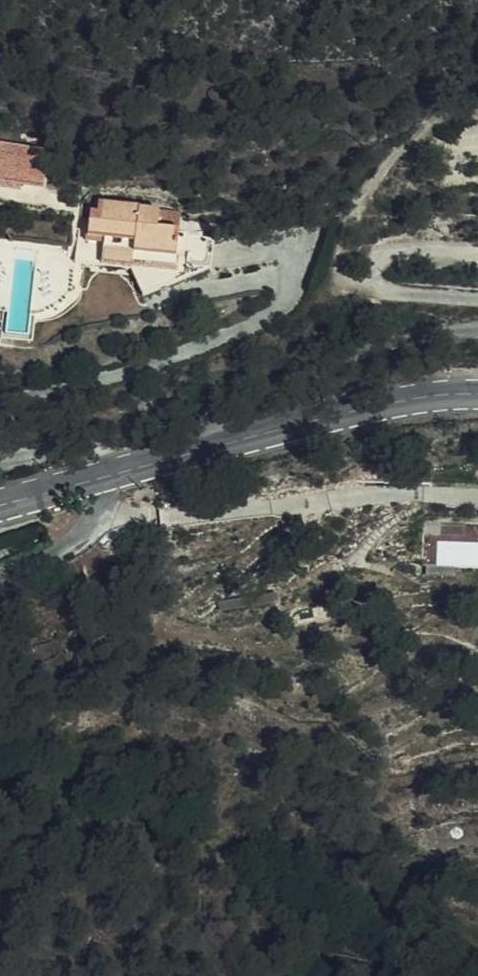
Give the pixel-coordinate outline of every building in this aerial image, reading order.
[(47,185),(51,146),(0,140),(0,180),(47,185)] [(186,265),(141,256),(147,285),(217,266),(224,236),(189,229),(191,221),(171,218),(174,201),(154,197),(155,194),(113,186),(111,196),(104,194),(99,217),(118,221),(117,225),(144,231),(142,241),(188,250),(186,265)] [(118,221),(99,217),(98,223),(117,227),(117,225),(118,221)] [(85,244),(112,250),(117,227),(98,223),(89,222),(85,244)] [(112,250),(141,256),(186,265),(188,250),(142,241),(144,231),(117,225),(117,227),(112,250)] [(425,519),(425,564),(477,565),(477,520),(425,519)]
